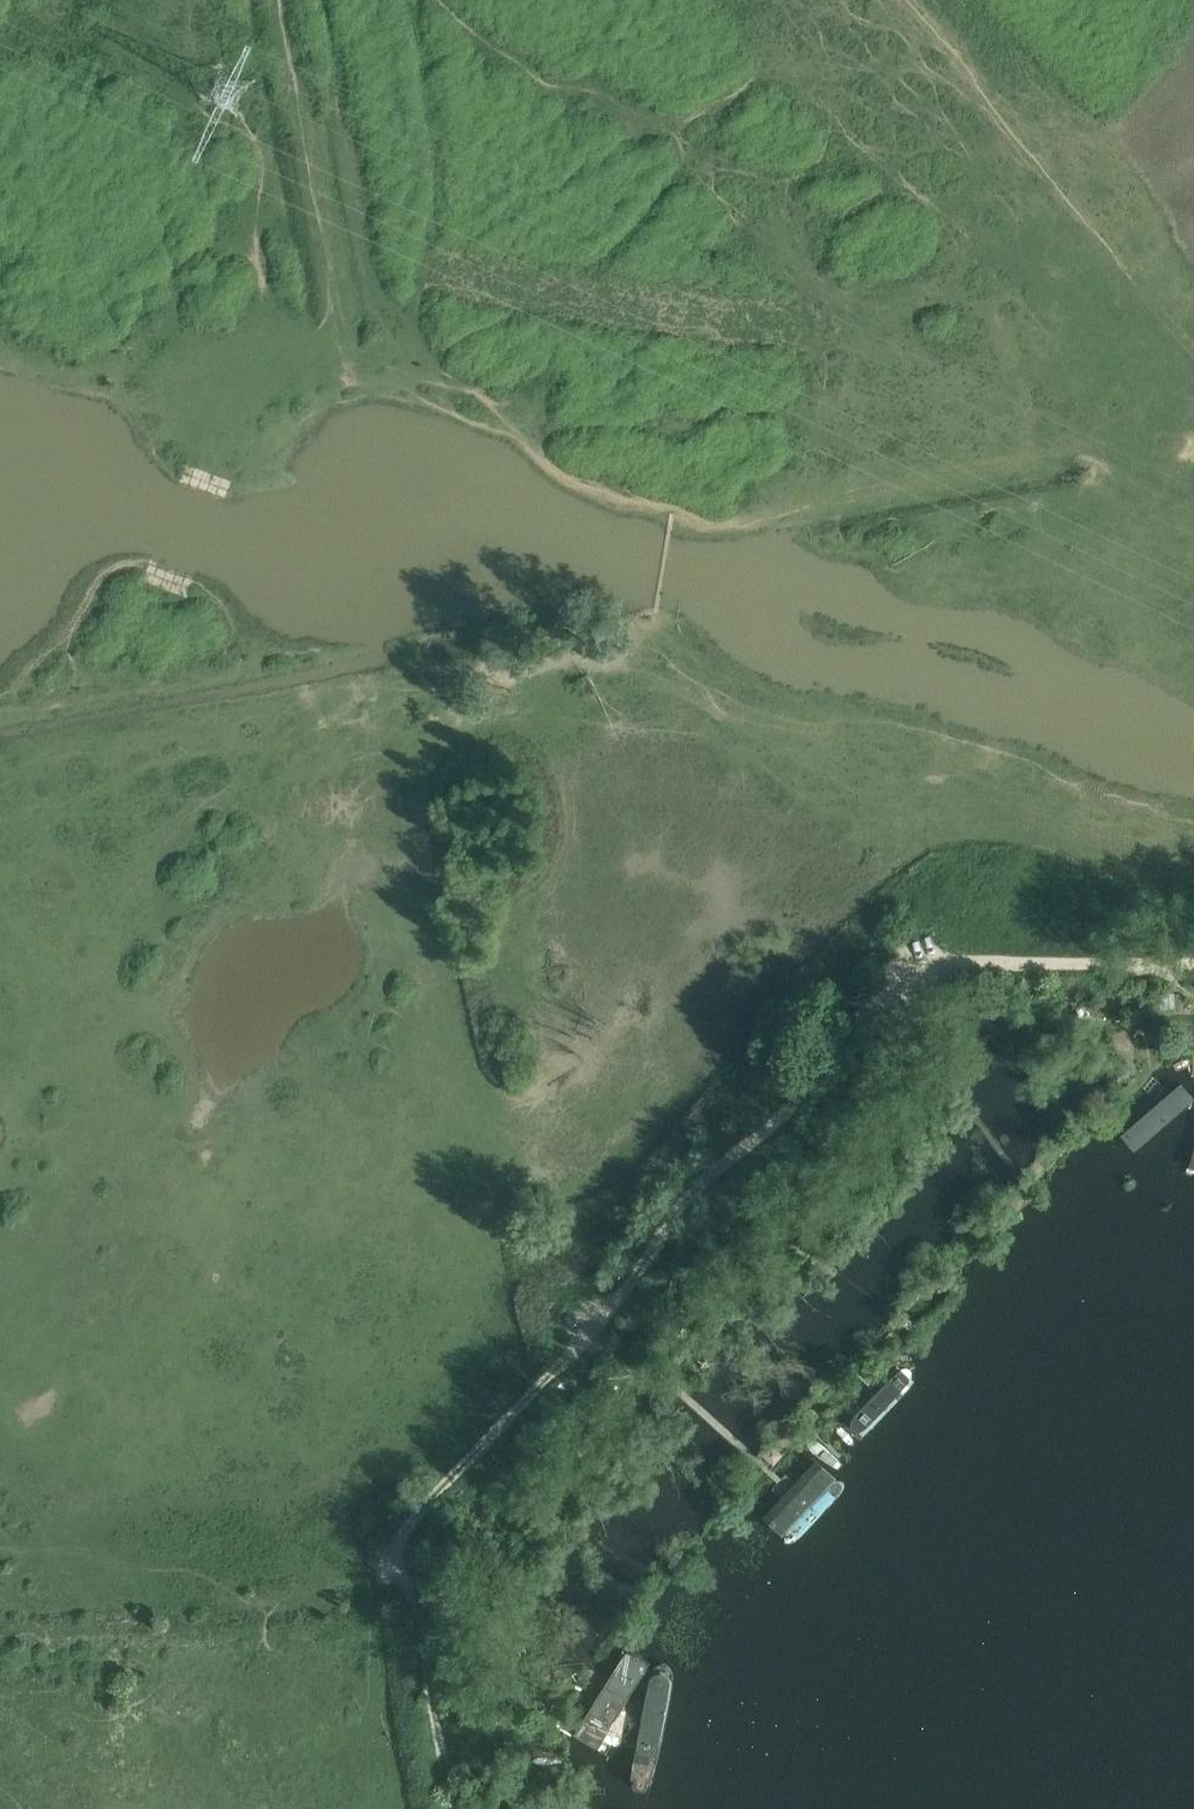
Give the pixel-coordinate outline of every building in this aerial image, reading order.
[(1190,1217),(1193,1199),(1193,1093),(1164,1209),(1190,1217)] [(1001,1262),(1019,1284),(1130,1196),(1113,1175),(1001,1262)] [(861,1435),(918,1380),(902,1363),(845,1419),(861,1435)] [(778,1531),(835,1475),(819,1459),(762,1514),(778,1531)] [(623,1641),(568,1735),(594,1750),(650,1657),(623,1641)]
